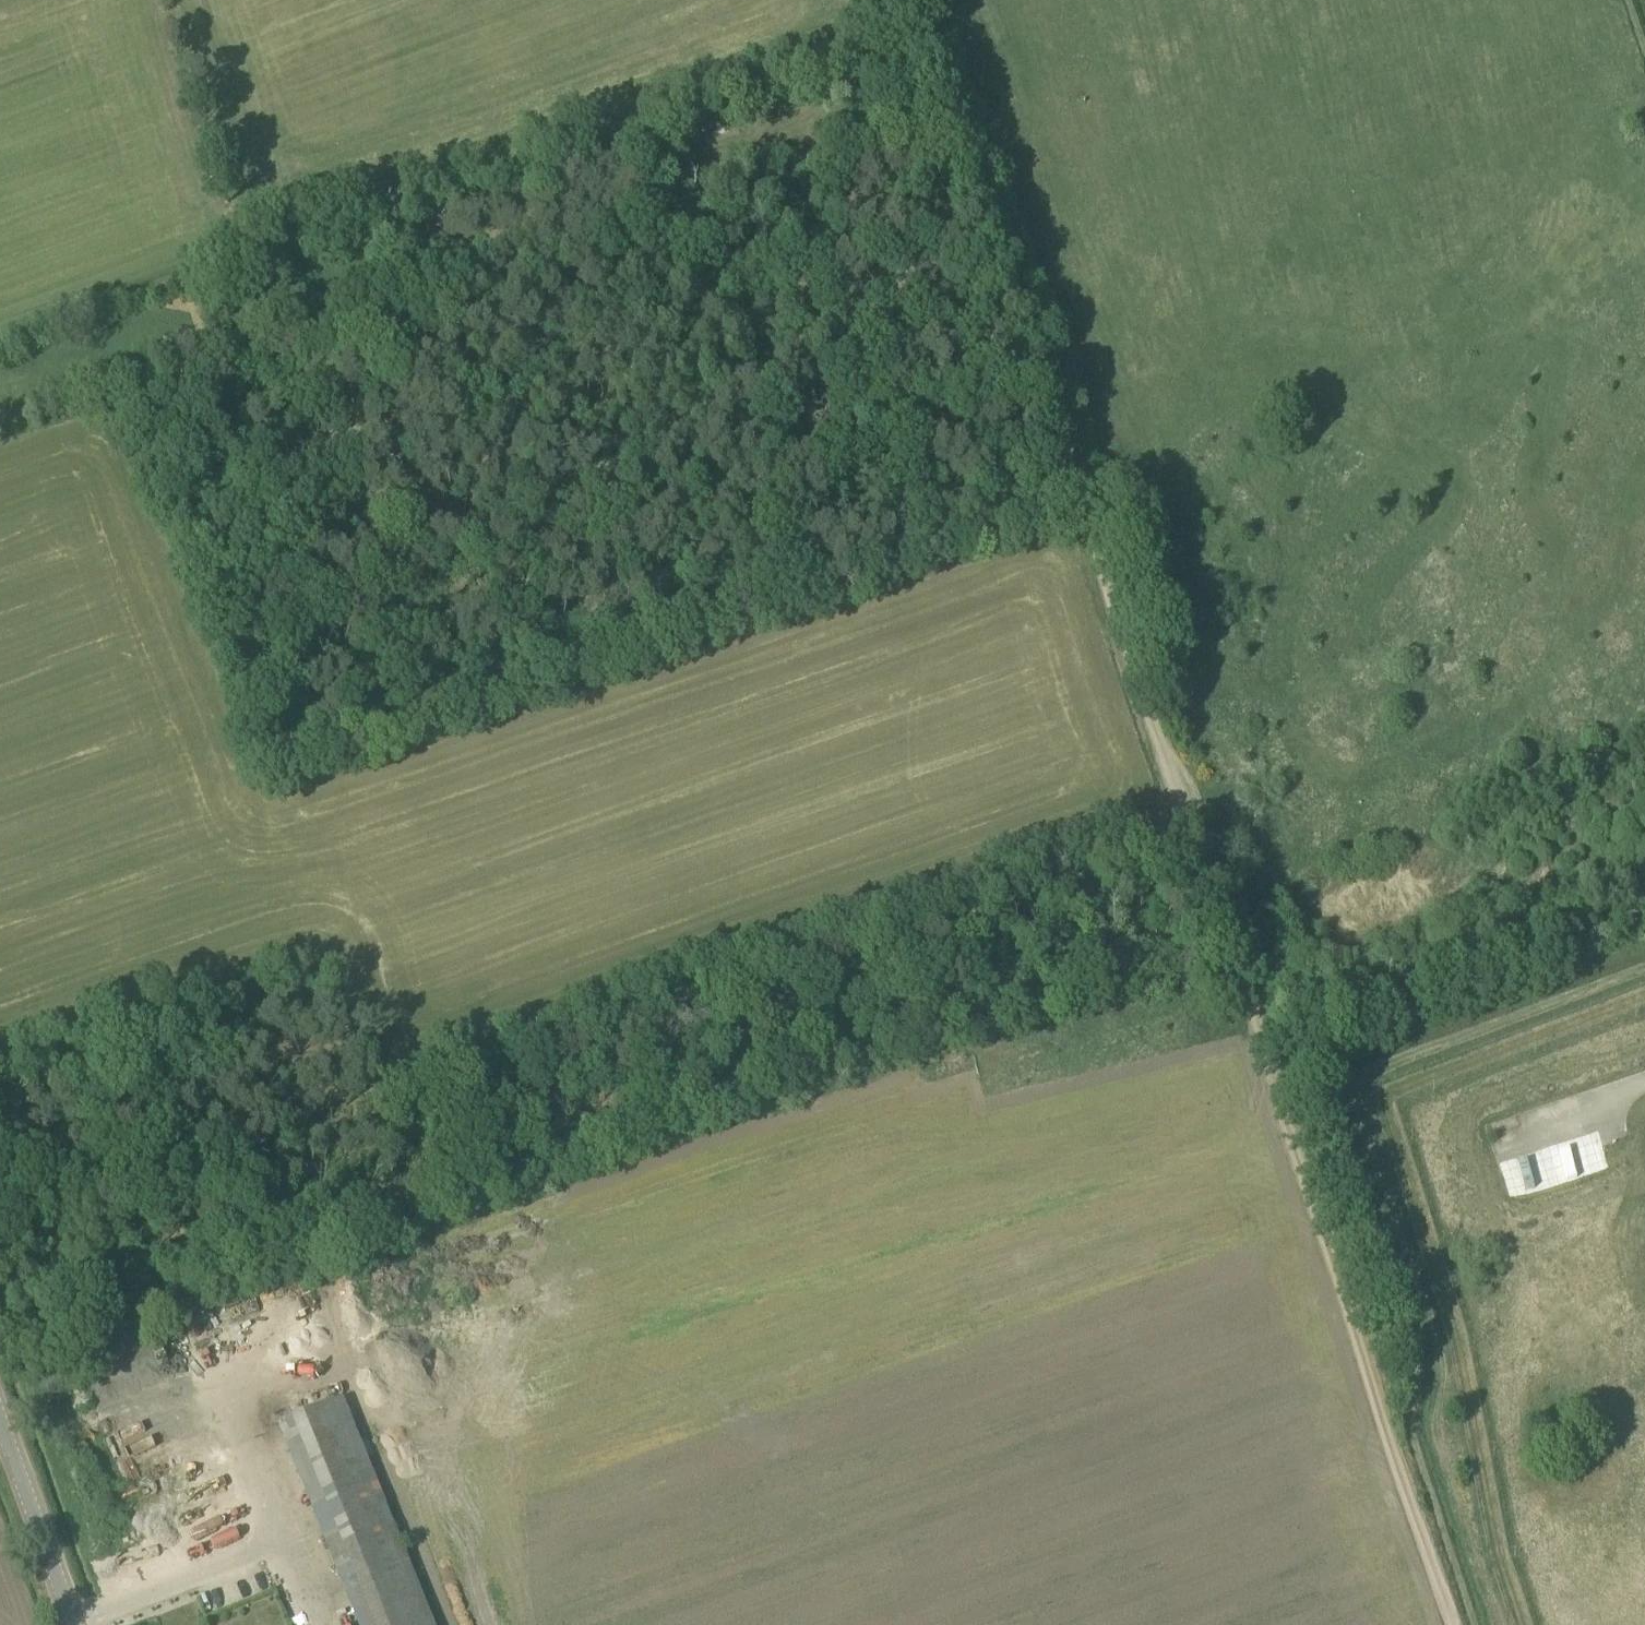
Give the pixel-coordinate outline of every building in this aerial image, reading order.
[(344,1399),(278,1426),(357,1624),(435,1624),(344,1399)] [(221,1530),(233,1544),(245,1534),(233,1520),(221,1530)]
